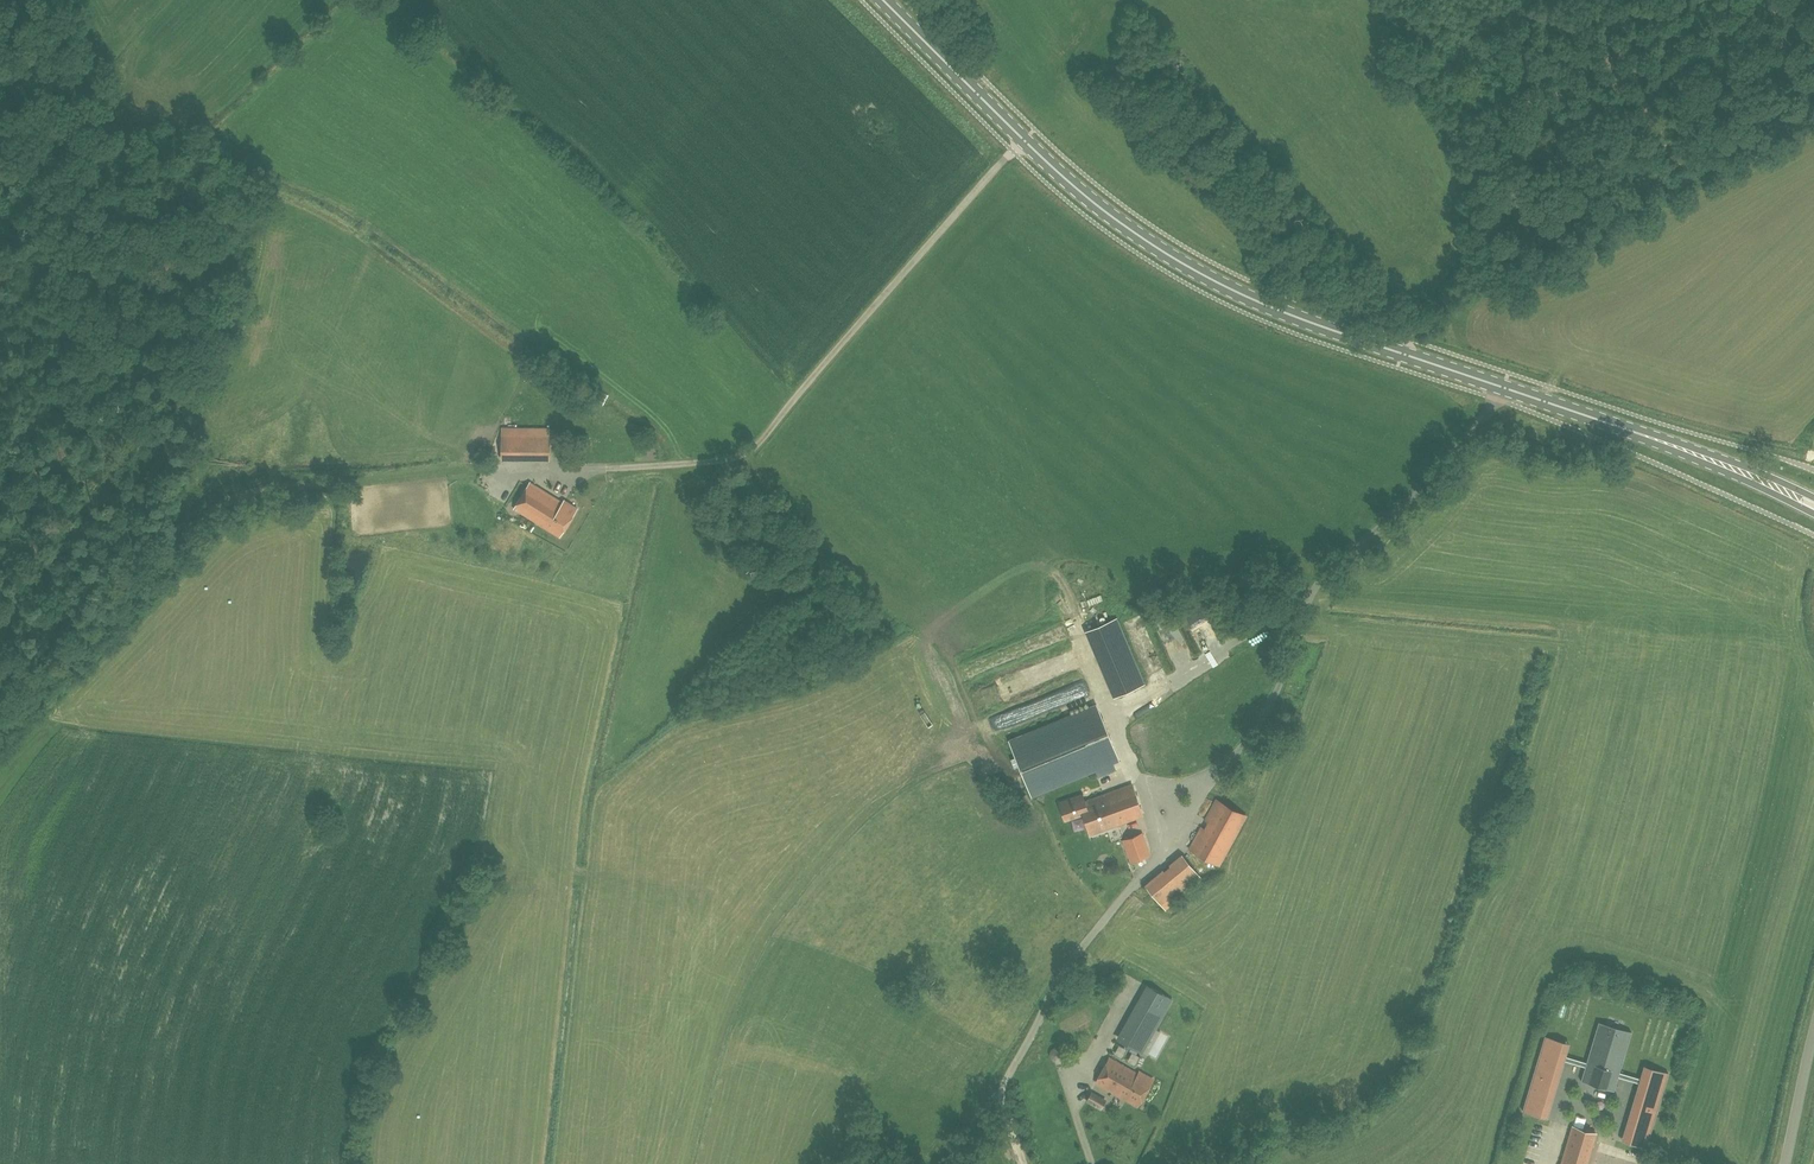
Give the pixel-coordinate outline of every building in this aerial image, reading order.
[(502,435),(502,459),(550,459),(550,435),(502,435)] [(514,509),(560,537),(578,508),(564,500),(562,502),(530,483),(514,509)] [(1116,619),(1088,631),(1115,692),(1142,681),(1116,619)] [(1010,742),(1031,794),(1119,758),(1098,706),(1010,742)] [(1132,784),(1101,795),(1113,826),(1143,816),(1132,784)] [(1083,795),(1060,803),(1065,819),(1083,813),(1091,834),(1113,826),(1101,795),(1085,801),(1083,795)] [(1190,847),(1221,863),(1246,817),(1216,801),(1190,847)] [(1151,855),(1143,832),(1122,840),(1131,863),(1151,855)] [(1175,881),(1158,893),(1170,910),(1187,898),(1175,881)] [(1121,1041),(1142,1053),(1172,999),(1151,987),(1121,1041)] [(1646,1148),(1669,1073),(1644,1065),(1640,1078),(1620,1072),(1632,1032),(1599,1022),(1587,1062),(1566,1056),(1570,1043),(1545,1035),(1522,1111),(1547,1118),(1565,1060),(1585,1066),(1581,1081),(1614,1091),(1618,1076),(1639,1082),(1621,1140),(1646,1148)] [(1140,1072),(1138,1074),(1111,1059),(1097,1082),(1137,1106),(1152,1079),(1140,1072)] [(1086,1102),(1101,1110),(1107,1099),(1092,1091),(1086,1102)] [(1573,1126),(1562,1163),(1586,1163),(1596,1132),(1573,1126)]
